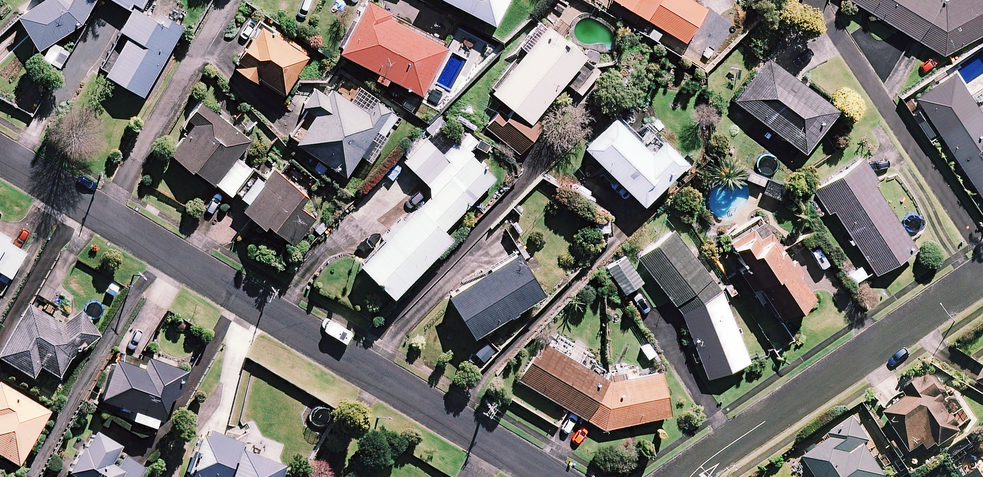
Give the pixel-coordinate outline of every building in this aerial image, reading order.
[(17,15),(39,51),(74,29),(81,23),(96,0),(41,0),(17,15)] [(132,12),(120,31),(128,36),(105,75),(143,97),(181,31),(142,8),(147,0),(112,0),(132,12)] [(378,73),(375,79),(385,84),(388,79),(421,96),(446,47),(387,16),(390,12),(367,0),(364,0),(337,52),(378,73)] [(493,25),(506,0),(443,0),(493,25)] [(684,43),(705,10),(689,0),(613,0),(684,43)] [(943,57),(982,34),(982,5),(980,0),(848,0),(943,57)] [(308,56),(260,26),(253,37),(251,36),(235,60),(237,61),(233,68),(256,83),(259,79),(284,95),(296,76),(295,75),(308,56)] [(599,72),(546,27),(491,93),(529,124),(564,82),(580,96),(599,72)] [(68,53),(52,43),(42,58),(58,68),(68,53)] [(837,111),(766,57),(733,101),(804,154),(837,111)] [(48,90),(38,84),(22,111),(33,117),(48,90)] [(349,101),(368,113),(376,101),(378,99),(359,86),(349,101)] [(327,96),(314,87),(300,106),(314,115),(295,143),(345,177),(377,131),(390,112),(391,110),(376,101),(368,113),(349,101),(331,89),(327,96)] [(962,89),(925,114),(982,202),(982,119),(982,120),(962,89)] [(194,168),(215,185),(215,184),(237,158),(250,141),(201,102),(187,119),(193,124),(169,155),(191,172),(194,168)] [(534,136),(501,110),(486,128),(520,154),(534,136)] [(390,112),(377,131),(383,136),(397,116),(390,112)] [(650,152),(615,117),(583,148),(642,206),(684,162),(662,140),(650,152)] [(442,154),(425,139),(403,162),(426,184),(448,161),(442,154)] [(495,177),(456,140),(442,154),(448,161),(426,184),(429,187),(429,197),(419,207),(416,204),(358,264),(392,298),(451,237),(444,230),(495,177)] [(237,158),(215,184),(230,196),(233,193),(252,170),(237,158)] [(916,250),(874,185),(877,182),(862,159),(859,161),(814,190),(829,214),(834,211),(875,276),(916,250)] [(252,170),(233,193),(246,204),(266,179),(265,178),(253,168),(252,170)] [(307,196),(272,169),(265,178),(266,179),(246,204),(241,210),(263,228),(266,224),(293,246),(315,219),(299,206),(307,196)] [(788,190),(769,181),(763,193),(783,202),(788,190)] [(812,299),(761,221),(728,242),(745,268),(740,271),(752,290),(757,286),(779,320),(812,299)] [(680,313),(721,289),(673,230),(637,257),(680,313)] [(0,250),(0,276),(8,281),(24,255),(4,243),(0,250)] [(543,294),(516,252),(447,295),(473,337),(543,294)] [(643,282),(625,257),(607,269),(625,294),(643,282)] [(749,362),(721,289),(680,313),(706,378),(749,362)] [(25,308),(0,351),(0,363),(30,381),(37,369),(57,380),(68,362),(82,350),(96,338),(78,315),(56,327),(25,308)] [(609,381),(545,344),(537,357),(533,355),(518,379),(586,419),(609,381)] [(141,370),(111,360),(97,401),(167,425),(185,371),(145,358),(141,370)] [(586,419),(604,429),(670,416),(661,371),(609,381),(586,419)] [(947,397),(936,379),(915,392),(917,395),(887,414),(913,456),(926,448),(932,456),(964,436),(942,401),(947,397)] [(0,389),(0,459),(16,468),(46,415),(0,389)] [(858,418),(831,436),(834,440),(806,459),(818,476),(888,476),(868,447),(875,443),(858,418)] [(90,434),(81,450),(78,448),(63,475),(66,476),(139,476),(143,470),(121,457),(114,470),(107,466),(117,448),(90,434)] [(198,437),(183,476),(186,476),(276,476),(279,468),(236,452),(198,437)] [(968,439),(947,452),(954,462),(975,449),(968,439)]
